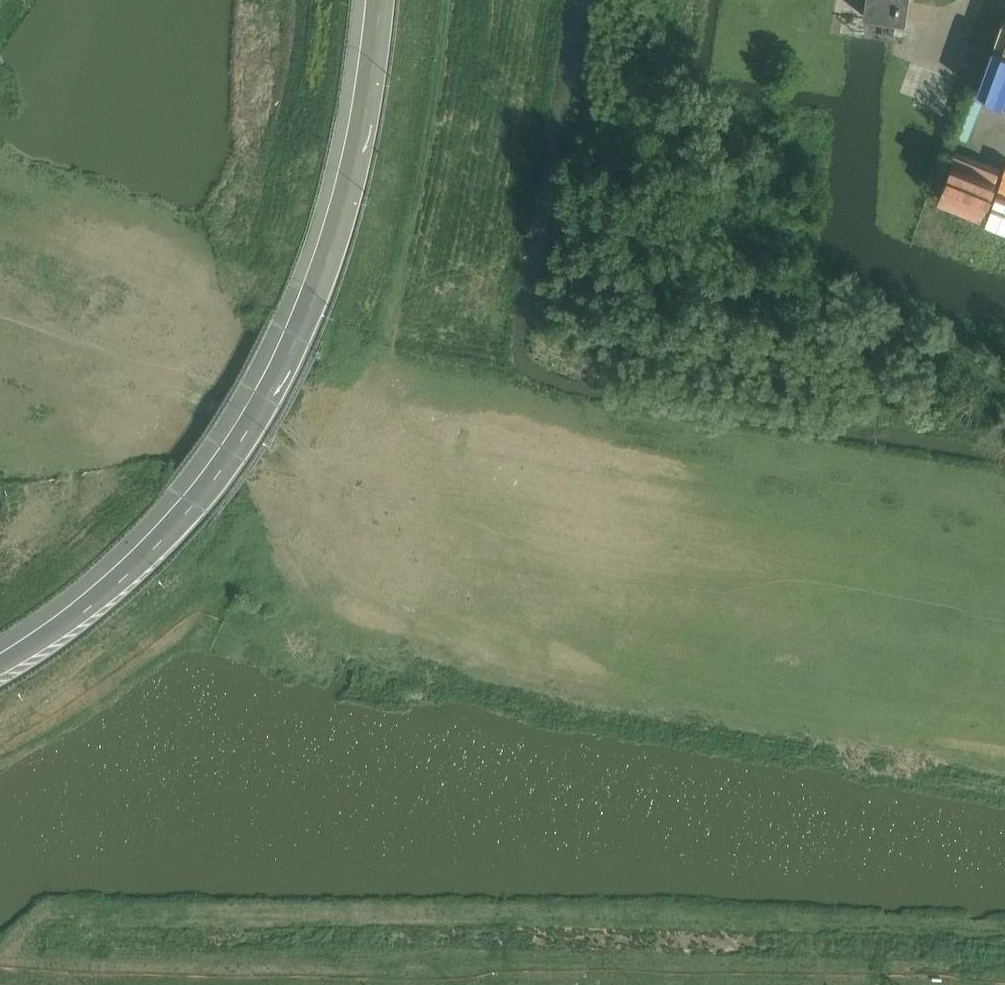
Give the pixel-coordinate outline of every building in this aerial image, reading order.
[(865,17),(907,23),(907,21),(933,26),(937,0),(867,0),(864,17),(865,17)] [(955,150),(940,197),(1004,218),(1004,166),(955,150)]
